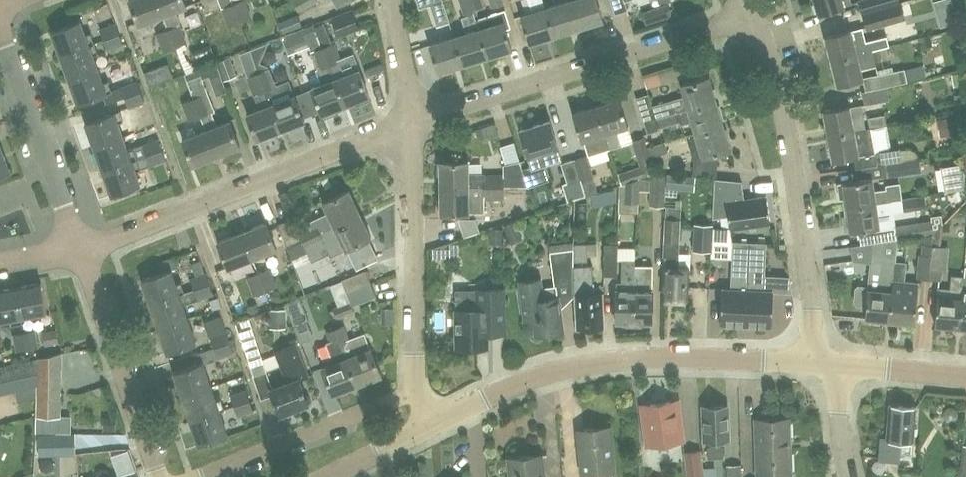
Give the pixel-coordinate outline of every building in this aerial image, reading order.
[(162,14),(157,0),(129,0),(138,24),(162,14)] [(175,10),(186,5),(184,0),(157,0),(162,14),(163,14),(169,28),(168,29),(174,46),(187,41),(175,10)] [(240,22),(252,17),(246,0),(241,0),(233,4),(240,22)] [(317,1),(316,0),(292,0),(298,11),(317,1)] [(450,21),(443,0),(430,4),(437,25),(450,21)] [(487,57),(476,19),(474,13),(476,13),(472,0),(459,0),(464,17),(462,18),(467,33),(454,37),(463,65),(487,57)] [(476,13),(484,10),(481,0),(472,0),(476,13)] [(491,8),(504,4),(503,0),(489,0),(491,8)] [(554,35),(545,8),(542,0),(529,0),(533,11),(521,15),(530,43),(554,35)] [(579,28),(570,0),(569,0),(545,8),(554,35),(579,28)] [(603,20),(597,0),(570,0),(579,28),(603,20)] [(616,14),(628,10),(625,1),(628,0),(611,0),(616,14)] [(844,6),(852,3),(851,0),(814,0),(819,14),(844,6)] [(863,14),(889,7),(887,0),(864,0),(859,1),(863,14)] [(868,29),(905,18),(901,3),(889,7),(863,14),(868,29)] [(228,26),(240,22),(233,4),(222,8),(221,8),(228,26)] [(665,6),(657,9),(660,19),(668,17),(665,6)] [(339,34),(357,27),(351,10),(332,17),(339,34)] [(476,19),(487,57),(512,49),(506,30),(511,28),(506,10),(490,15),(476,19)] [(283,34),(302,27),(297,15),(279,23),(283,34)] [(80,21),(71,24),(51,31),(60,55),(94,43),(90,32),(85,34),(80,21)] [(104,39),(119,33),(116,23),(100,28),(104,39)] [(825,37),(831,60),(873,50),(889,46),(887,36),(870,40),(870,39),(866,40),(862,27),(851,30),(825,37)] [(164,50),(174,46),(168,29),(157,32),(164,50)] [(323,47),(315,29),(305,33),(312,51),(311,51),(317,69),(318,69),(323,83),(311,88),(321,114),(322,114),(323,118),(336,112),(335,108),(345,105),(335,79),(329,65),(322,47),(323,47)] [(123,44),(119,33),(104,39),(108,50),(123,44)] [(439,72),(463,65),(454,37),(430,45),(439,72)] [(276,84),(270,68),(269,68),(269,66),(260,62),(269,42),(250,49),(258,73),(265,91),(270,104),(280,130),(304,121),(294,95),(288,79),(276,84)] [(329,65),(341,60),(335,42),(323,47),(322,47),(329,65)] [(69,79),(97,68),(93,56),(98,54),(94,43),(60,55),(69,79)] [(863,77),(861,69),(877,65),(873,50),(831,60),(837,84),(863,78),(866,91),(887,86),(907,81),(934,74),(941,73),(939,64),(932,65),(923,67),(922,64),(904,68),(863,77)] [(218,61),(224,80),(237,75),(235,71),(230,56),(230,57),(218,61)] [(347,74),(341,60),(329,65),(335,79),(345,105),(354,101),(356,105),(369,100),(368,96),(368,95),(358,69),(347,74)] [(149,86),(174,77),(168,63),(144,72),(149,86)] [(97,68),(69,79),(77,103),(106,93),(112,91),(108,81),(103,83),(97,68)] [(254,96),(259,108),(246,113),(256,140),(280,130),(270,104),(265,91),(258,73),(246,77),(253,96),(254,96)] [(644,77),(647,89),(661,85),(658,73),(644,77)] [(954,86),(961,85),(959,73),(952,74),(954,86)] [(217,125),(212,112),(215,111),(201,75),(187,80),(194,98),(200,116),(205,129),(206,129),(216,156),(240,147),(229,120),(217,125)] [(676,112),(716,100),(709,75),(681,84),(685,96),(652,105),(649,93),(636,97),(644,122),(657,118),(676,112)] [(137,80),(121,87),(128,106),(129,108),(135,105),(145,102),(137,80)] [(864,104),(889,99),(887,86),(866,91),(862,91),(864,104)] [(188,121),(200,116),(194,98),(181,103),(188,121)] [(617,135),(615,129),(629,125),(620,98),(596,105),(610,149),(622,145),(619,134),(617,135)] [(723,124),(716,100),(676,112),(680,125),(692,121),(696,133),(723,124)] [(866,129),(862,104),(850,106),(823,111),(828,135),(866,129)] [(610,149),(596,105),(573,113),(581,140),(583,139),(588,156),(610,149)] [(93,147),(123,136),(122,135),(118,123),(124,121),(119,110),(115,112),(114,112),(84,122),(93,147)] [(870,128),(887,125),(885,114),(868,117),(870,128)] [(938,120),(940,136),(960,133),(957,117),(938,120)] [(644,122),(647,133),(660,129),(657,118),(644,122)] [(558,147),(559,146),(550,120),(520,130),(529,156),(533,168),(546,164),(562,159),(558,147)] [(716,178),(719,151),(730,148),(723,124),(696,133),(687,135),(695,161),(693,175),(716,178)] [(874,151),(870,128),(866,129),(828,135),(832,159),(859,154),(870,152),(874,151)] [(192,165),(216,156),(206,129),(205,129),(182,139),(192,165)] [(123,136),(93,147),(102,171),(136,158),(146,154),(142,144),(133,148),(128,149),(127,149),(123,136)] [(647,147),(644,137),(632,141),(639,165),(618,172),(621,183),(641,176),(655,172),(651,156),(648,147),(647,147)] [(148,142),(142,144),(146,154),(162,149),(158,138),(153,140),(148,142)] [(651,156),(668,152),(665,142),(649,147),(648,147),(651,156)] [(886,163),(886,164),(902,162),(901,153),(900,147),(874,151),(876,165),(886,163)] [(10,172),(1,148),(0,148),(0,176),(10,172)] [(147,155),(150,164),(151,165),(166,160),(162,149),(146,154),(147,155)] [(136,158),(102,171),(111,195),(140,184),(135,170),(140,168),(150,164),(147,155),(146,154),(136,158)] [(595,184),(596,184),(587,155),(574,159),(586,196),(597,193),(598,193),(595,184)] [(566,195),(550,200),(552,207),(568,202),(568,201),(586,196),(574,159),(561,163),(567,182),(562,184),(566,195)] [(503,164),(503,174),(485,174),(485,173),(468,173),(468,160),(440,160),(440,186),(503,186),(527,186),(520,161),(503,164)] [(887,177),(922,172),(920,160),(886,164),(887,177)] [(665,206),(666,175),(653,174),(651,174),(650,191),(650,204),(650,206),(665,206)] [(694,191),(696,176),(667,174),(666,188),(694,191)] [(638,204),(641,176),(621,183),(621,184),(620,185),(620,197),(625,197),(625,203),(638,203),(638,204)] [(742,181),(715,178),(713,218),(728,216),(730,229),(770,223),(766,196),(744,199),(742,181)] [(872,178),(839,182),(840,190),(845,189),(848,206),(900,198),(898,183),(889,184),(889,189),(874,191),(872,178)] [(503,200),(503,186),(440,186),(440,212),(485,212),(485,200),(503,200)] [(277,224),(287,247),(334,226),(359,213),(348,190),(322,202),(327,212),(308,221),(309,224),(296,230),(290,218),(277,224)] [(902,199),(903,210),(922,207),(921,196),(902,199)] [(876,202),(848,206),(849,215),(842,217),(844,233),(851,232),(851,231),(879,227),(877,215),(904,211),(903,210),(902,199),(891,200),(876,203),(876,202)] [(683,301),(683,297),(686,297),(687,268),(677,268),(679,218),(681,218),(681,207),(666,206),(665,217),(664,217),(663,256),(668,256),(666,296),(675,297),(675,301),(683,301)] [(334,226),(287,247),(293,259),(307,253),(306,251),(324,243),(325,245),(340,239),(345,249),(370,237),(359,213),(334,226)] [(898,240),(934,234),(932,220),(895,226),(896,239),(898,239),(898,240)] [(241,232),(251,258),(276,248),(266,222),(241,232)] [(514,223),(503,228),(510,244),(521,238),(514,223)] [(694,249),(711,250),(712,226),(696,225),(694,249)] [(502,245),(503,231),(491,229),(489,244),(502,245)] [(227,267),(251,258),(241,232),(217,241),(227,267)] [(896,239),(872,242),(870,262),(878,263),(877,270),(882,274),(880,290),(868,289),(865,285),(858,285),(855,287),(854,301),(856,304),(866,305),(865,317),(889,319),(895,261),(896,261),(898,240),(898,239),(896,239)] [(746,325),(750,242),(733,242),(731,279),(734,279),(734,289),(722,289),(720,324),(746,325)] [(766,243),(759,243),(750,242),(746,325),(771,326),(773,291),(764,290),(764,276),(766,243)] [(573,261),(587,261),(587,244),(573,244),(573,261)] [(618,276),(619,244),(604,244),(603,275),(618,276)] [(929,279),(932,245),(923,244),(922,254),(919,254),(917,278),(929,279)] [(947,268),(949,247),(932,245),(929,279),(941,280),(942,267),(947,268)] [(573,274),(573,265),(573,261),(573,248),(549,252),(552,277),(573,274)] [(633,322),(634,259),(622,259),(621,282),(616,281),(616,289),(615,322),(633,322)] [(651,323),(652,266),(635,265),(635,260),(634,259),(633,322),(651,323)] [(915,322),(917,294),(918,282),(904,280),(906,262),(896,261),(895,261),(889,319),(915,322)] [(339,262),(300,278),(303,285),(306,293),(345,277),(342,270),(339,262)] [(593,294),(592,265),(573,265),(573,274),(572,296),(576,296),(577,326),(602,325),(600,293),(593,294)] [(270,268),(258,273),(265,291),(277,287),(270,268)] [(141,279),(150,304),(184,292),(180,281),(175,283),(170,269),(162,272),(141,279)] [(346,291),(370,281),(365,270),(341,279),(346,291)] [(194,289),(210,283),(206,273),(190,278),(194,289)] [(254,296),(265,291),(258,273),(246,277),(254,296)] [(959,326),(964,277),(953,276),(952,289),(939,288),(935,324),(959,326)] [(540,287),(539,278),(519,281),(524,319),(533,318),(535,334),(562,331),(558,297),(557,297),(556,285),(540,287)] [(23,316),(48,311),(43,281),(17,286),(23,316)] [(370,281),(346,291),(350,302),(333,309),(336,316),(337,318),(354,311),(353,309),(352,305),(375,297),(370,281)] [(158,328),(187,318),(182,305),(213,294),(210,283),(194,289),(150,304),(158,328)] [(17,286),(0,289),(0,320),(11,318),(12,325),(23,323),(22,316),(23,316),(17,286)] [(487,347),(487,315),(505,315),(504,289),(486,289),(475,289),(455,290),(456,305),(456,309),(455,309),(456,347),(487,347)] [(235,320),(248,315),(240,293),(227,297),(235,320)] [(300,296),(284,302),(294,326),(307,321),(309,320),(300,296)] [(285,308),(268,309),(269,326),(286,325),(285,308)] [(166,353),(195,343),(187,318),(158,328),(166,353)] [(241,340),(242,340),(254,376),(267,371),(255,335),(250,322),(249,318),(237,322),(235,323),(241,340)] [(350,338),(344,324),(334,328),(356,384),(380,375),(370,349),(371,349),(364,333),(350,338)] [(332,393),(356,384),(334,328),(326,332),(329,341),(326,342),(334,363),(322,368),(332,393)] [(51,330),(43,332),(45,344),(53,342),(58,342),(56,329),(51,330)] [(27,349),(39,347),(35,330),(24,332),(27,349)] [(211,336),(214,347),(230,342),(226,331),(211,336)] [(16,351),(27,349),(24,332),(13,335),(16,351)] [(230,342),(214,347),(218,358),(234,353),(230,342)] [(297,407),(307,403),(298,379),(305,377),(309,375),(297,343),(292,345),(281,349),(287,364),(283,366),(290,381),(270,389),(279,414),(282,413),(287,415),(296,412),(297,407)] [(218,358),(214,347),(195,354),(198,363),(202,362),(202,364),(218,358)] [(38,359),(37,386),(37,417),(36,432),(57,433),(58,417),(61,417),(62,352),(38,358),(38,359)] [(37,386),(38,359),(0,367),(0,394),(37,386)] [(182,396),(210,386),(202,364),(202,362),(198,363),(173,372),(182,396)] [(190,420),(218,410),(225,408),(221,398),(215,400),(210,386),(182,396),(190,420)] [(235,406),(250,400),(246,390),(231,395),(235,406)] [(238,417),(254,411),(250,400),(235,406),(238,417)] [(646,445),(684,440),(679,400),(641,405),(646,445)] [(913,440),(915,407),(889,404),(887,438),(881,437),(879,458),(899,459),(899,452),(900,439),(913,440)] [(722,447),(721,439),(730,439),(728,405),(704,406),(705,439),(712,439),(712,447),(708,447),(709,457),(724,456),(724,447),(722,447)] [(947,406),(943,410),(942,415),(945,420),(951,420),(955,417),(956,412),(952,407),(947,406)] [(198,445),(227,435),(218,410),(190,420),(198,445)] [(116,430),(116,417),(104,417),(103,430),(116,430)] [(757,476),(791,475),(789,418),(756,419),(757,476)] [(606,472),(615,471),(611,426),(577,429),(582,475),(593,474),(593,476),(606,476),(606,472)] [(126,445),(114,445),(114,453),(126,453),(126,445)] [(702,471),(702,468),(700,450),(685,453),(687,473),(688,476),(703,476),(702,471)] [(540,454),(507,458),(510,476),(543,476),(540,454)] [(741,465),(727,466),(728,476),(742,476),(741,465)] [(702,468),(702,471),(703,476),(714,476),(713,467),(702,468)]
